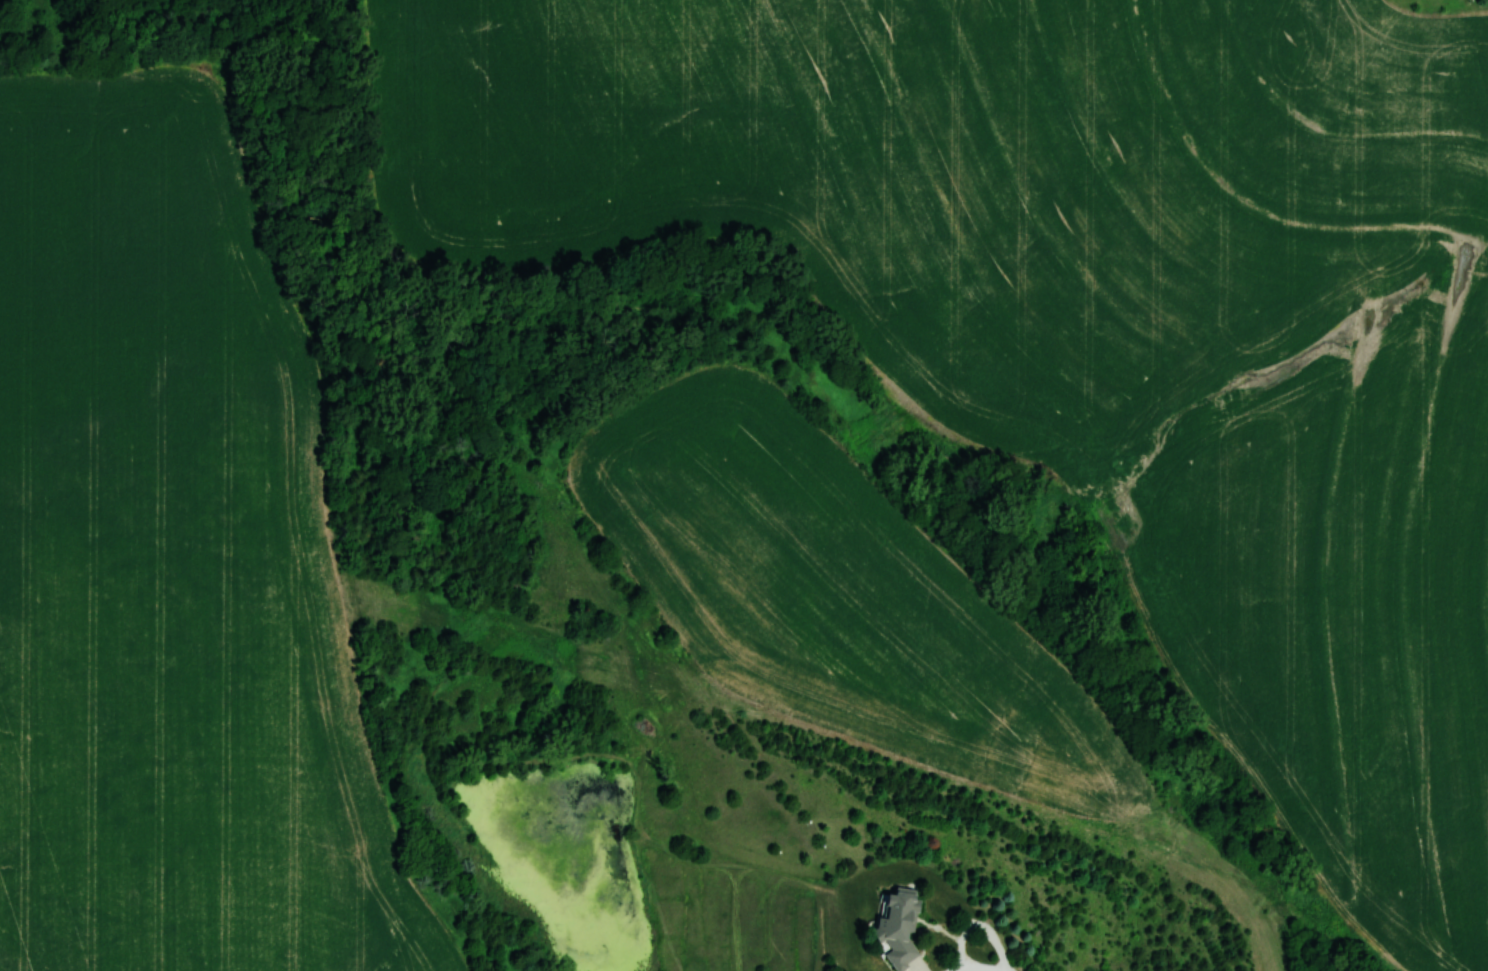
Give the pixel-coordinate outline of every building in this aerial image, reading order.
[(895,970),(916,958),(917,952),(906,935),(914,930),(918,900),(913,899),(914,890),(893,887),(892,895),(883,893),(880,917),(877,919),(876,928),(870,931),(895,970)]
